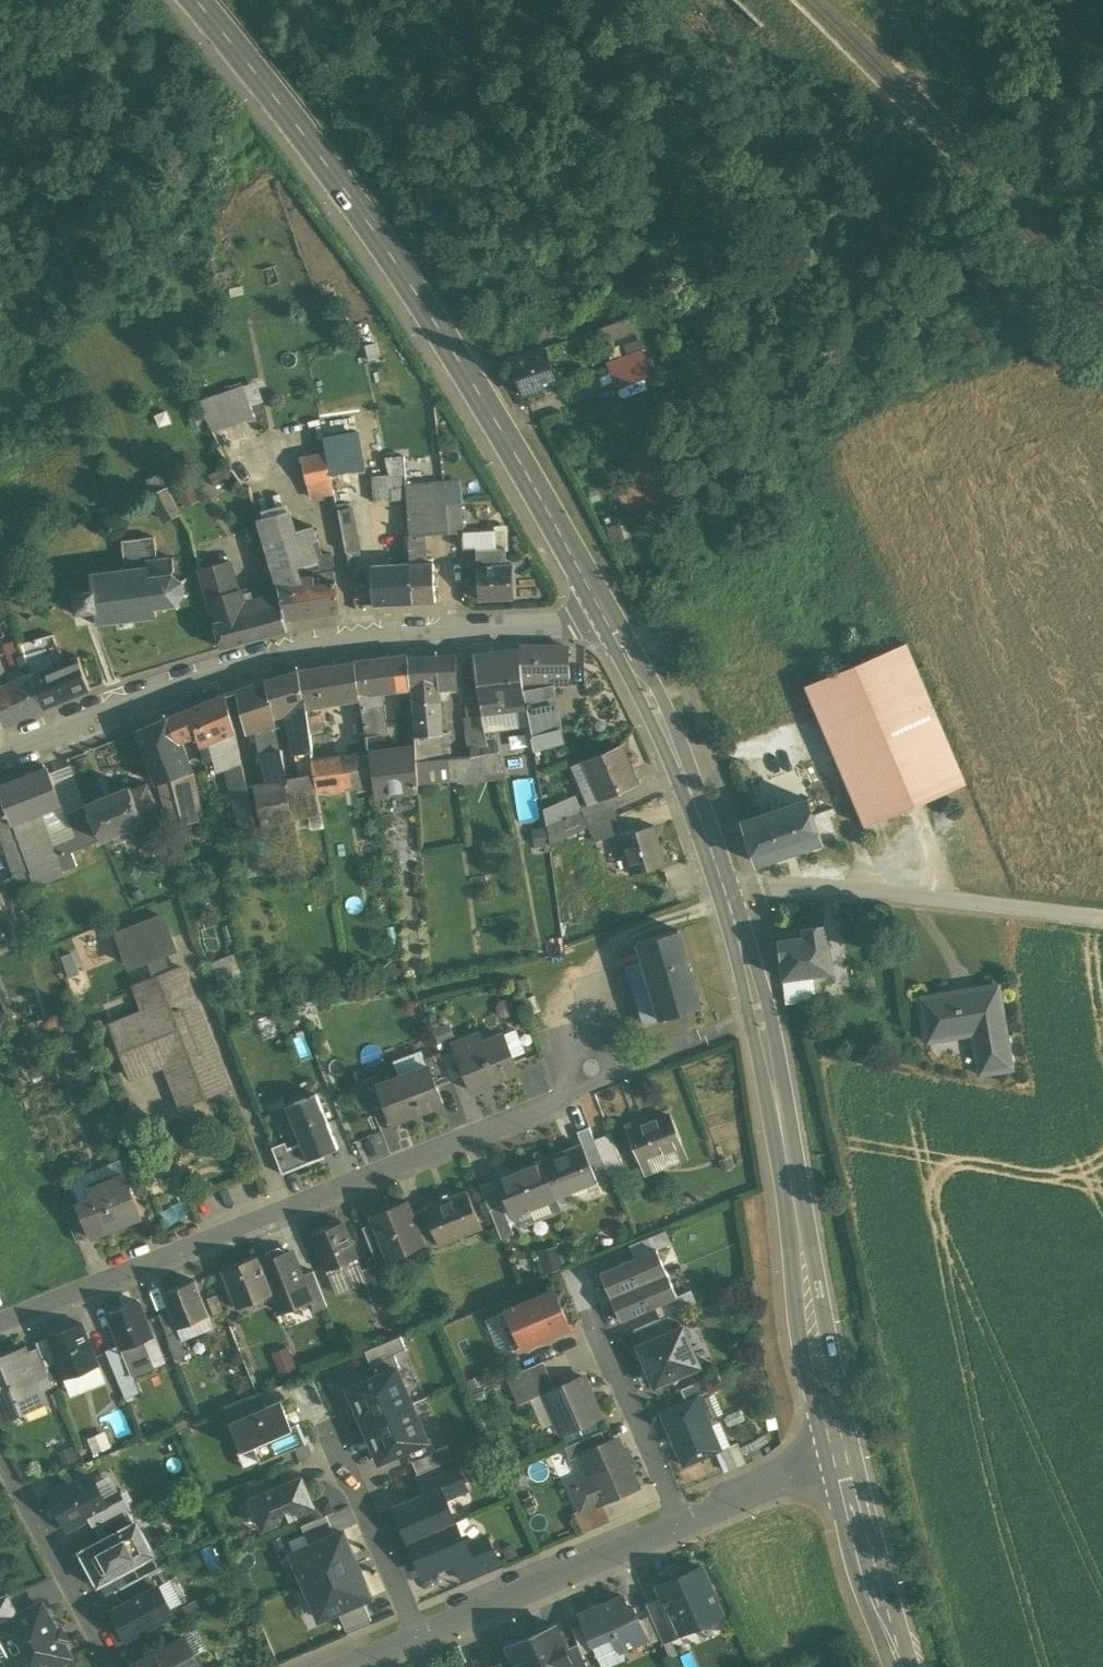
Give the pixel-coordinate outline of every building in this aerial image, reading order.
[(599,328),(604,344),(636,334),(631,317),(599,328)] [(544,347),(512,358),(523,392),(554,382),(544,347)] [(644,353),(614,362),(622,383),(651,375),(644,353)] [(245,385),(198,401),(214,432),(257,417),(245,385)] [(326,452),(330,474),(363,468),(356,431),(323,437),(326,452)] [(326,452),(301,457),(307,483),(331,478),(330,474),(326,452)] [(386,458),(390,475),(405,474),(406,474),(405,456),(386,458)] [(374,502),(407,501),(406,485),(405,474),(390,475),(373,477),(374,499),(374,502)] [(444,482),(429,483),(429,484),(433,534),(449,533),(446,505),(447,505),(444,482)] [(429,484),(406,485),(407,501),(410,564),(413,603),(435,602),(433,563),(427,563),(426,535),(433,534),(429,484)] [(166,487),(150,495),(164,520),(180,511),(166,487)] [(762,487),(750,496),(760,510),(773,500),(762,487)] [(447,505),(446,505),(449,533),(463,532),(461,505),(447,505)] [(343,510),(338,511),(346,552),(359,549),(352,508),(343,510)] [(332,554),(321,556),(312,525),(294,530),(289,510),(257,518),(279,592),(279,594),(286,621),(340,612),(332,554)] [(498,548),(508,548),(507,534),(504,535),(504,521),(493,522),(493,535),(497,535),(498,548)] [(155,536),(122,540),(126,569),(147,566),(146,560),(158,559),(155,536)] [(477,549),(478,566),(509,565),(508,548),(498,548),(477,549)] [(362,566),(359,549),(346,552),(348,565),(362,566)] [(126,569),(91,573),(93,587),(96,610),(98,625),(104,625),(103,623),(157,616),(156,606),(164,605),(164,610),(168,610),(167,605),(175,604),(178,608),(180,606),(178,602),(184,595),(188,596),(189,593),(185,591),(183,582),(187,579),(185,576),(182,579),(174,573),(175,568),(174,557),(158,559),(146,560),(147,566),(126,569)] [(221,563),(200,569),(211,610),(243,602),(240,590),(236,591),(228,562),(221,563)] [(410,564),(372,566),(374,606),(413,604),(413,603),(410,564)] [(478,566),(477,566),(479,600),(514,598),(513,565),(509,565),(478,566)] [(93,587),(74,589),(77,612),(96,610),(93,587)] [(0,589),(0,617),(9,613),(0,589)] [(279,594),(261,598),(268,635),(288,629),(286,621),(279,594)] [(243,602),(211,610),(222,649),(268,635),(261,598),(243,602)] [(53,634),(21,644),(26,656),(58,646),(53,634)] [(907,643),(806,685),(865,826),(966,784),(907,643)] [(567,647),(520,646),(520,647),(520,650),(521,665),(522,677),(543,678),(570,678),(567,647)] [(520,650),(474,656),(479,688),(482,709),(525,704),(524,690),(522,677),(521,665),(520,650)] [(409,655),(390,657),(394,690),(410,688),(409,655)] [(437,655),(411,657),(416,735),(415,735),(415,748),(416,761),(434,759),(434,743),(448,742),(448,734),(442,734),(437,655)] [(78,656),(32,675),(33,676),(45,708),(90,689),(78,656)] [(390,657),(354,661),(360,698),(360,699),(367,744),(369,753),(369,755),(387,752),(385,735),(380,691),(394,690),(390,657)] [(354,661),(299,671),(306,707),(360,698),(354,661)] [(299,670),(266,680),(273,715),(288,712),(292,732),(293,732),(296,751),(311,749),(309,733),(307,717),(306,707),(299,671),(299,670)] [(4,727),(45,708),(33,676),(31,675),(4,688),(0,689),(0,716),(4,727)] [(543,678),(522,677),(524,690),(545,687),(543,678)] [(571,685),(570,678),(543,678),(545,687),(552,728),(558,726),(550,685),(571,685)] [(265,681),(235,691),(244,733),(257,730),(273,726),(272,715),(265,681)] [(524,690),(532,735),(553,729),(552,728),(545,687),(524,690)] [(482,709),(479,688),(465,690),(467,717),(483,715),(482,709)] [(225,694),(190,708),(197,734),(200,744),(234,730),(225,694)] [(190,708),(136,731),(156,782),(157,782),(171,777),(180,811),(179,811),(180,813),(199,808),(197,798),(198,798),(193,773),(189,774),(188,771),(188,770),(177,740),(197,734),(190,708)] [(487,743),(483,715),(467,717),(470,746),(487,743)] [(320,716),(307,717),(309,733),(321,731),(320,716)] [(257,730),(266,769),(283,765),(275,726),(273,726),(257,730)] [(563,744),(558,726),(552,728),(553,729),(532,735),(533,737),(531,737),(533,752),(563,744)] [(311,749),(313,761),(336,758),(330,731),(321,731),(309,733),(311,749)] [(487,743),(470,746),(470,756),(473,756),(474,766),(501,761),(497,741),(487,743)] [(434,743),(434,759),(449,758),(448,742),(434,743)] [(620,745),(586,760),(602,799),(636,785),(620,745)] [(387,752),(369,755),(374,782),(376,795),(418,789),(418,784),(416,761),(415,748),(387,752)] [(311,749),(296,751),(301,776),(315,774),(313,761),(311,749)] [(336,758),(313,761),(315,774),(317,790),(374,782),(369,755),(369,753),(363,754),(336,758)] [(473,756),(470,756),(456,757),(458,781),(475,780),(474,766),(473,756)] [(458,781),(456,757),(449,758),(434,759),(416,761),(418,784),(458,781)] [(589,804),(602,799),(586,760),(572,765),(589,804)] [(501,761),(474,766),(475,780),(504,778),(501,761)] [(242,763),(223,768),(227,785),(246,780),(242,763)] [(266,769),(269,783),(285,779),(283,765),(266,769)] [(0,786),(0,793),(7,814),(11,824),(62,803),(47,768),(0,786)] [(315,774),(301,776),(285,779),(293,816),(321,810),(317,790),(315,774)] [(171,777),(157,782),(166,814),(179,811),(180,811),(171,777)] [(262,826),(294,819),(293,816),(285,779),(269,783),(254,785),(262,826)] [(246,780),(227,785),(230,796),(232,795),(233,795),(248,791),(246,780)] [(524,809),(536,807),(531,780),(519,782),(524,809)] [(159,813),(147,784),(132,790),(144,819),(159,813)] [(130,786),(112,793),(109,787),(102,790),(104,797),(86,804),(87,807),(101,841),(114,835),(117,842),(123,840),(126,847),(133,844),(130,837),(136,835),(133,828),(145,822),(132,790),(130,786)] [(254,819),(248,791),(233,795),(238,822),(239,822),(254,819)] [(550,844),(589,827),(589,826),(583,814),(574,796),(544,809),(550,844)] [(807,801),(743,821),(757,863),(821,844),(807,801)] [(608,802),(583,814),(589,826),(589,827),(614,816),(614,814),(608,802)] [(65,816),(71,832),(73,831),(75,836),(80,849),(101,841),(87,807),(65,816)] [(321,810),(293,816),(294,819),(298,839),(325,834),(321,810)] [(7,814),(0,816),(0,843),(3,842),(21,895),(35,890),(32,883),(28,871),(23,857),(22,855),(21,852),(11,824),(7,814)] [(615,816),(614,816),(589,827),(595,841),(621,829),(615,816)] [(263,859),(254,819),(239,822),(248,863),(263,859)] [(623,834),(621,835),(622,840),(626,855),(631,870),(632,872),(664,863),(653,826),(623,834)] [(623,834),(621,829),(595,841),(600,850),(622,840),(621,835),(623,834)] [(31,854),(23,857),(28,871),(46,863),(72,852),(80,849),(75,836),(67,839),(31,854)] [(77,864),(72,852),(46,863),(51,874),(51,876),(62,871),(77,864)] [(626,855),(621,856),(626,871),(631,870),(626,855)] [(28,871),(32,883),(51,874),(46,863),(28,871)] [(32,883),(35,890),(35,892),(66,879),(62,871),(51,876),(51,874),(32,883)] [(183,967),(169,972),(162,953),(175,948),(163,916),(118,934),(130,966),(148,959),(155,977),(137,985),(147,1011),(111,1025),(131,1078),(165,1064),(181,1106),(229,1087),(183,967)] [(825,926),(779,931),(784,975),(813,973),(822,972),(832,971),(825,926)] [(678,929),(639,941),(644,960),(626,965),(643,1023),(701,1007),(678,929)] [(81,974),(72,953),(61,958),(69,979),(81,974)] [(822,972),(813,973),(814,985),(823,984),(822,972)] [(813,973),(784,975),(787,1000),(816,998),(814,985),(813,973)] [(972,991),(924,998),(931,1038),(977,1031),(986,1074),(1016,1070),(1006,1017),(1003,1017),(997,984),(972,987),(972,991)] [(72,1052),(90,1046),(83,1028),(58,1037),(64,1055),(72,1052)] [(504,1034),(484,1042),(480,1033),(454,1043),(457,1049),(467,1074),(474,1091),(475,1090),(474,1088),(493,1081),(494,1083),(495,1083),(494,1080),(518,1071),(513,1057),(525,1052),(517,1030),(504,1035),(504,1034)] [(457,1049),(442,1055),(451,1081),(467,1074),(457,1049)] [(440,1052),(425,1058),(428,1066),(430,1066),(438,1086),(452,1081),(442,1055),(440,1052)] [(380,1084),(378,1085),(386,1106),(392,1122),(444,1102),(438,1086),(430,1066),(428,1066),(380,1084)] [(376,1076),(362,1081),(373,1110),(386,1106),(378,1085),(380,1084),(376,1076)] [(288,1147),(296,1169),(326,1157),(324,1154),(338,1148),(317,1094),(286,1106),(301,1142),(288,1147)] [(671,1113),(639,1126),(637,1121),(628,1125),(642,1159),(683,1143),(671,1113)] [(577,1131),(582,1144),(595,1139),(589,1126),(577,1131)] [(611,1133),(595,1139),(605,1166),(609,1177),(626,1170),(611,1133)] [(595,1139),(582,1144),(593,1171),(605,1166),(595,1139)] [(286,1142),(272,1147),(278,1160),(283,1175),(296,1169),(288,1147),(286,1142)] [(582,1144),(542,1160),(556,1197),(577,1189),(597,1181),(593,1171),(582,1144)] [(68,1180),(78,1205),(92,1199),(89,1190),(126,1175),(120,1160),(68,1180)] [(542,1160),(497,1178),(512,1215),(556,1197),(542,1160)] [(126,1175),(89,1190),(92,1199),(78,1205),(90,1237),(142,1216),(126,1175)] [(597,1181),(577,1189),(582,1202),(602,1194),(597,1181)] [(467,1190),(424,1207),(424,1208),(439,1245),(482,1228),(467,1190)] [(407,1200),(372,1214),(375,1222),(390,1259),(424,1245),(412,1213),(407,1200)] [(77,1242),(90,1237),(78,1205),(63,1210),(77,1242)] [(503,1205),(490,1210),(502,1238),(514,1234),(503,1205)] [(439,1245),(424,1208),(412,1213),(424,1245),(426,1250),(439,1245)] [(375,1222),(363,1227),(378,1264),(390,1259),(375,1222)] [(343,1223),(313,1235),(326,1270),(357,1258),(343,1223)] [(666,1231),(629,1245),(635,1258),(657,1248),(671,1242),(666,1231)] [(559,1246),(540,1250),(544,1274),(564,1270),(559,1246)] [(292,1251),(285,1254),(284,1251),(279,1247),(268,1252),(267,1258),(268,1261),(261,1264),(273,1294),(279,1311),(310,1300),(310,1299),(301,1275),(292,1251)] [(635,1258),(601,1272),(611,1296),(667,1272),(657,1248),(635,1258)] [(258,1255),(223,1269),(238,1307),(273,1294),(261,1264),(258,1255)] [(378,1264),(361,1270),(373,1299),(389,1293),(378,1264)] [(327,1307),(313,1270),(301,1275),(310,1299),(310,1300),(315,1312),(327,1307)] [(667,1272),(611,1296),(622,1320),(655,1306),(678,1296),(667,1272)] [(194,1281),(164,1293),(171,1310),(178,1327),(179,1327),(208,1315),(194,1281)] [(554,1290),(498,1314),(513,1350),(570,1326),(554,1290)] [(678,1296),(655,1306),(661,1318),(668,1315),(696,1302),(691,1290),(678,1296)] [(139,1302),(108,1314),(120,1345),(132,1375),(152,1367),(144,1345),(140,1347),(138,1343),(153,1337),(139,1302)] [(171,1310),(159,1315),(168,1337),(180,1332),(179,1327),(178,1327),(171,1310)] [(208,1315),(179,1327),(180,1332),(183,1340),(189,1338),(213,1328),(208,1315)] [(661,1318),(634,1329),(641,1345),(675,1330),(668,1315),(661,1318)] [(81,1325),(48,1338),(57,1361),(63,1377),(97,1364),(81,1325)] [(641,1345),(640,1346),(656,1384),(693,1368),(677,1330),(641,1345)] [(180,1332),(168,1337),(176,1358),(179,1357),(188,1354),(183,1340),(180,1332)] [(376,1377),(397,1367),(400,1366),(395,1354),(407,1349),(402,1336),(365,1351),(376,1377)] [(48,1338),(37,1343),(39,1349),(45,1365),(57,1361),(48,1338)] [(194,1352),(189,1338),(183,1340),(188,1354),(194,1352)] [(120,1345),(107,1350),(119,1380),(132,1375),(120,1345)] [(298,1367),(289,1346),(272,1354),(280,1374),(298,1367)] [(5,1356),(1,1365),(0,1365),(0,1395),(0,1394),(3,1402),(3,1404),(5,1411),(12,1414),(19,1412),(23,1405),(44,1396),(42,1390),(27,1354),(25,1348),(5,1356)] [(39,1349),(27,1354),(42,1390),(53,1386),(45,1365),(39,1349)] [(544,1361),(508,1376),(520,1404),(545,1393),(545,1392),(555,1388),(544,1361)] [(349,1388),(364,1424),(413,1404),(397,1367),(376,1377),(349,1388)] [(555,1388),(545,1392),(545,1393),(563,1433),(601,1416),(583,1376),(555,1388)] [(705,1379),(681,1389),(686,1401),(698,1396),(710,1391),(705,1379)] [(87,1391),(72,1396),(76,1406),(91,1401),(87,1391)] [(261,1392),(224,1407),(230,1422),(266,1406),(261,1392)] [(686,1401),(661,1412),(684,1465),(721,1449),(698,1396),(686,1401)] [(266,1406),(230,1422),(242,1450),(254,1445),(261,1461),(307,1442),(299,1422),(292,1425),(281,1400),(266,1406)] [(429,1441),(413,1404),(364,1424),(380,1462),(407,1450),(429,1441)] [(602,1431),(566,1446),(571,1459),(583,1454),(583,1453),(607,1443),(602,1431)] [(607,1443),(583,1453),(583,1454),(594,1478),(579,1485),(579,1484),(576,1485),(577,1486),(573,1487),(582,1507),(602,1498),(603,1500),(638,1486),(618,1439),(607,1443)] [(407,1450),(418,1475),(454,1459),(448,1446),(437,1451),(432,1440),(429,1441),(407,1450)] [(454,1459),(418,1475),(427,1495),(437,1490),(442,1500),(467,1489),(454,1459)] [(274,1475),(246,1487),(251,1499),(279,1487),(274,1475)] [(82,1481),(71,1487),(69,1483),(50,1493),(68,1528),(91,1516),(107,1507),(104,1501),(95,1485),(96,1482),(93,1477),(88,1476),(83,1478),(82,1481)] [(279,1487),(251,1499),(264,1527),(281,1520),(282,1522),(297,1515),(296,1513),(314,1506),(302,1478),(279,1487)] [(427,1495),(404,1505),(399,1516),(404,1526),(401,1532),(407,1535),(410,1541),(455,1521),(449,1507),(443,1504),(442,1500),(437,1490),(427,1495)] [(119,1493),(104,1501),(107,1507),(91,1516),(97,1528),(129,1511),(119,1493)] [(335,1510),(329,1498),(317,1503),(323,1515),(335,1510)] [(129,1511),(97,1528),(103,1539),(127,1526),(135,1522),(129,1511)] [(302,1525),(311,1546),(335,1535),(327,1515),(302,1525)] [(455,1521),(410,1541),(413,1547),(410,1553),(416,1556),(421,1566),(431,1570),(454,1560),(465,1556),(461,1546),(459,1542),(461,1536),(455,1521)] [(103,1539),(80,1551),(98,1585),(145,1560),(127,1526),(103,1539)] [(294,1553),(307,1585),(352,1566),(347,1555),(351,1553),(343,1532),(335,1535),(311,1546),(294,1553)] [(486,1535),(461,1546),(465,1556),(454,1560),(463,1580),(499,1564),(486,1535)] [(356,1576),(352,1566),(307,1585),(321,1618),(339,1610),(364,1600),(370,1597),(361,1574),(356,1576)] [(685,1569),(673,1574),(674,1578),(658,1585),(663,1597),(679,1633),(723,1614),(702,1566),(686,1573),(685,1569)] [(149,1573),(115,1591),(122,1605),(157,1587),(149,1573)] [(122,1605),(113,1610),(127,1638),(173,1613),(159,1586),(157,1587),(122,1605)] [(0,1597),(0,1626),(19,1615),(8,1594),(0,1597)] [(580,1614),(595,1649),(603,1666),(606,1666),(625,1659),(621,1649),(648,1638),(640,1619),(634,1607),(629,1609),(623,1596),(580,1614)] [(663,1597),(647,1604),(652,1614),(662,1638),(663,1640),(679,1633),(663,1597)] [(364,1600),(339,1610),(348,1631),(373,1620),(364,1600)] [(20,1615),(19,1615),(0,1626),(0,1632),(14,1657),(8,1660),(12,1666),(55,1666),(54,1666),(71,1657),(63,1643),(59,1642),(55,1634),(56,1630),(42,1603),(20,1615)] [(652,1614),(640,1619),(648,1638),(650,1643),(662,1638),(652,1614)] [(595,1649),(584,1623),(572,1628),(578,1643),(583,1654),(595,1649)] [(531,1636),(544,1666),(574,1666),(567,1649),(556,1625),(531,1636)] [(531,1636),(508,1646),(517,1666),(544,1666),(531,1636)] [(140,1662),(143,1666),(200,1666),(185,1639),(140,1662)] [(578,1643),(567,1649),(574,1666),(589,1666),(583,1654),(578,1643)]
